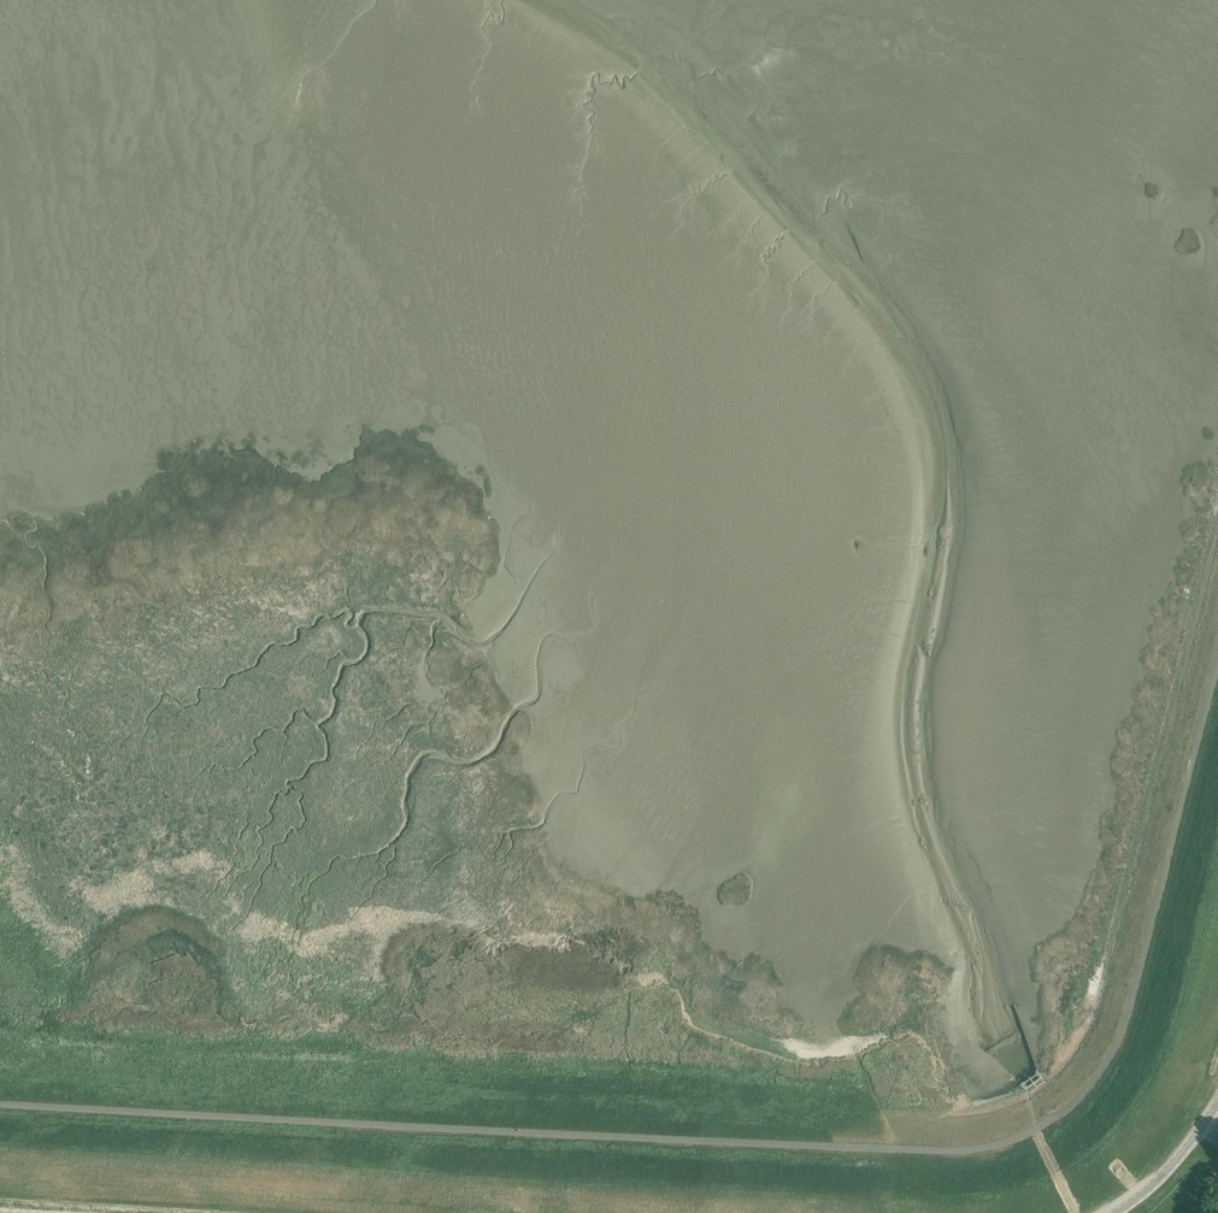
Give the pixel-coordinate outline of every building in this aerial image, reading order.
[(1118,1160),(1111,1166),(1116,1173),(1123,1168),(1118,1160)]
